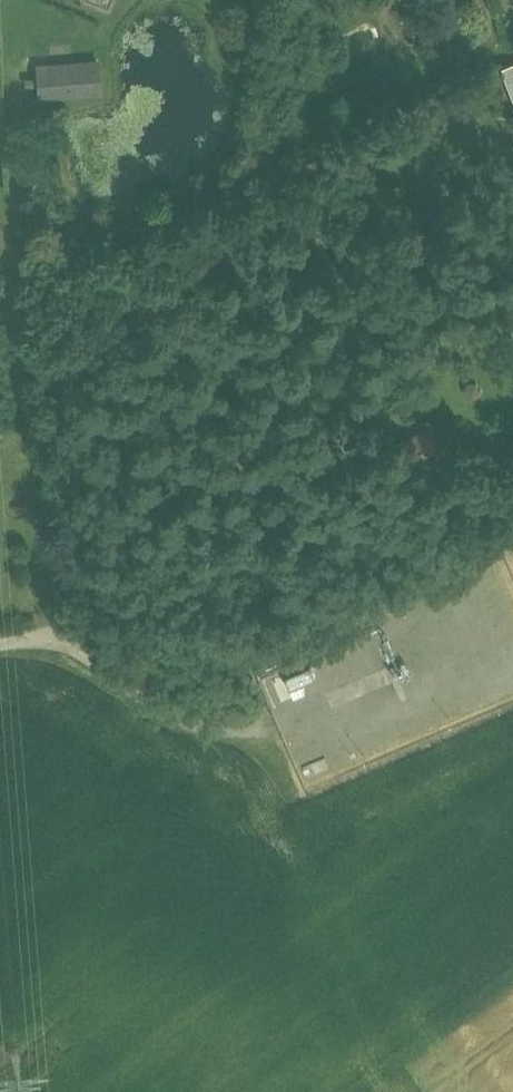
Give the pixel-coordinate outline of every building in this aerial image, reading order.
[(98,63),(39,68),(41,98),(101,93),(98,63)] [(502,68),(512,97),(512,64),(502,68)]
